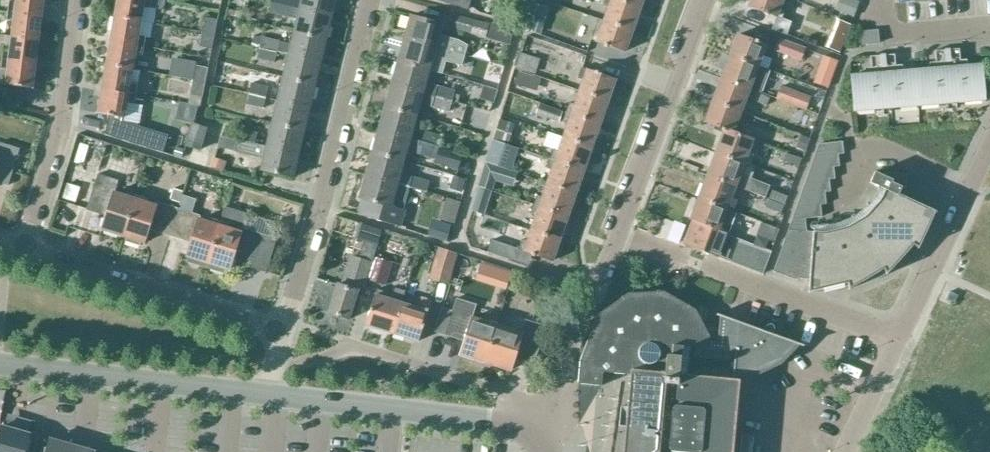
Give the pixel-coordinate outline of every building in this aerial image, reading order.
[(40,18),(42,0),(16,0),(15,7),(8,6),(7,15),(40,18)] [(114,19),(140,23),(143,8),(150,10),(150,12),(164,14),(166,4),(145,0),(117,0),(114,19)] [(270,4),(299,11),(331,18),(335,0),(271,0),(270,4)] [(468,13),(471,0),(422,0),(468,13)] [(632,32),(639,10),(612,0),(605,0),(602,9),(608,11),(604,22),(632,32)] [(639,10),(643,0),(612,0),(639,10)] [(748,8),(778,20),(782,21),(786,11),(780,9),(784,0),(751,0),(748,8)] [(849,0),(840,0),(836,11),(853,17),(858,4),(849,0)] [(270,4),(267,14),(297,21),(294,33),(325,40),(331,18),(299,11),(270,4)] [(451,14),(448,27),(485,38),(489,25),(451,14)] [(13,26),(11,39),(37,42),(40,18),(7,15),(6,25),(13,26)] [(203,35),(215,37),(218,21),(206,18),(203,35)] [(140,23),(114,19),(110,42),(144,48),(145,40),(138,39),(140,23)] [(409,20),(403,42),(464,58),(465,56),(467,48),(458,43),(438,38),(441,29),(409,20)] [(529,20),(526,30),(539,34),(542,24),(529,20)] [(594,32),(590,42),(624,53),(632,32),(604,22),(598,20),(594,32)] [(791,24),(782,21),(778,20),(774,31),(787,36),(791,24)] [(259,48),(277,52),(289,54),(288,58),(319,64),(325,40),(294,33),(291,44),(262,37),(262,38),(261,41),(259,48)] [(860,34),(861,46),(878,45),(877,33),(860,34)] [(215,37),(203,35),(200,47),(213,50),(215,37)] [(254,36),(252,46),(259,48),(261,41),(262,38),(254,36)] [(738,37),(730,57),(758,67),(758,66),(762,57),(767,59),(771,50),(738,37)] [(778,38),(774,51),(801,61),(806,48),(778,38)] [(2,54),(1,64),(34,67),(37,42),(11,39),(9,55),(2,54)] [(106,66),(132,71),(135,57),(142,58),(144,48),(110,42),(106,66)] [(403,42),(397,65),(428,73),(441,77),(445,64),(461,69),(464,58),(403,42)] [(275,63),(277,52),(259,48),(257,59),(275,63)] [(936,71),(914,72),(916,108),(983,103),(981,68),(961,69),(959,52),(934,55),(936,71)] [(539,62),(519,56),(515,69),(534,75),(539,62)] [(871,76),(850,78),(853,113),(916,108),(914,72),(895,74),(894,56),(869,58),(871,76)] [(721,79),(761,95),(769,70),(758,66),(758,67),(730,57),(721,79)] [(283,80),(314,87),(319,64),(288,58),(283,80)] [(837,63),(824,58),(821,67),(834,72),(837,63)] [(185,62),(181,80),(194,82),(206,85),(209,69),(197,66),(197,64),(185,62)] [(2,84),(2,89),(31,92),(34,67),(1,64),(0,70),(0,84),(2,84)] [(390,88),(451,105),(454,94),(425,86),(428,73),(397,65),(390,88)] [(106,66),(101,90),(135,96),(139,73),(132,71),(106,66)] [(580,93),(608,102),(615,82),(581,70),(578,80),(583,82),(580,93)] [(519,72),(515,85),(529,90),(533,77),(519,72)] [(713,102),(741,113),(745,101),(750,103),(751,101),(766,107),(769,98),(761,95),(721,79),(713,102)] [(283,80),(277,101),(309,109),(314,87),(283,80)] [(206,85),(194,82),(191,96),(203,98),(206,85)] [(248,94),(266,98),(269,87),(251,83),(248,94)] [(780,86),(775,100),(806,111),(811,97),(780,86)] [(490,102),(494,91),(482,87),(479,99),(490,102)] [(390,88),(384,111),(416,120),(420,105),(432,108),(431,111),(448,116),(451,105),(390,88)] [(101,90),(97,116),(109,118),(106,136),(163,153),(168,136),(139,128),(143,105),(134,103),(135,96),(101,90)] [(566,114),(600,125),(608,102),(580,93),(575,107),(569,105),(566,114)] [(264,109),(266,98),(248,94),(246,105),(264,109)] [(135,96),(134,103),(143,105),(144,97),(135,96)] [(277,101),(271,125),(303,133),(309,109),(277,101)] [(704,124),(724,132),(738,137),(741,128),(736,126),(741,113),(713,102),(704,124)] [(563,112),(542,104),(539,103),(536,114),(559,122),(563,112)] [(378,133),(409,142),(416,120),(384,111),(378,133)] [(600,125),(566,114),(563,124),(568,126),(563,139),(592,148),(600,125)] [(494,140),(509,145),(514,124),(499,120),(494,140)] [(271,125),(266,147),(266,148),(297,155),(303,133),(271,125)] [(184,148),(199,153),(206,131),(192,126),(184,148)] [(254,145),(254,144),(257,134),(238,130),(236,141),(254,145)] [(724,132),(716,155),(744,165),(749,152),(754,154),(758,144),(738,137),(724,132)] [(378,133),(371,157),(403,165),(406,153),(435,161),(434,163),(459,170),(462,157),(438,150),(421,146),(409,142),(378,133)] [(421,146),(438,150),(441,139),(424,135),(421,146)] [(222,137),(219,148),(263,159),(260,172),(291,180),(297,155),(266,148),(266,147),(254,144),(254,145),(236,141),(222,137)] [(809,141),(799,137),(795,147),(805,151),(809,141)] [(549,160),(584,172),(592,148),(563,139),(558,153),(553,151),(549,160)] [(68,141),(62,160),(71,163),(77,145),(68,141)] [(494,142),(487,161),(509,169),(516,149),(494,142)] [(818,146),(813,159),(837,156),(843,156),(842,143),(818,146)] [(7,186),(18,150),(0,144),(0,184),(7,186)] [(174,148),(172,156),(179,159),(182,150),(174,148)] [(131,166),(133,157),(115,152),(113,162),(131,166)] [(798,167),(801,159),(786,154),(783,161),(798,167)] [(716,155),(707,178),(741,191),(765,200),(770,186),(751,179),(755,169),(744,165),(716,155)] [(809,171),(839,168),(837,156),(813,159),(809,171)] [(371,157),(365,179),(408,190),(408,192),(425,197),(428,185),(400,178),(403,165),(371,157)] [(225,162),(215,159),(212,168),(221,171),(225,162)] [(584,172),(549,160),(546,171),(552,173),(547,185),(576,195),(584,172)] [(479,187),(491,191),(497,172),(485,169),(479,187)] [(805,184),(834,181),(833,169),(809,171),(805,184)] [(788,230),(773,273),(797,282),(798,280),(809,281),(808,294),(845,285),(849,291),(881,272),(886,276),(911,248),(918,250),(936,213),(904,199),(906,176),(885,175),(884,178),(874,174),(869,185),(884,191),(879,203),(865,218),(853,225),(846,230),(838,231),(819,235),(806,234),(788,230)] [(101,230),(122,237),(134,199),(113,193),(117,181),(97,175),(85,210),(96,214),(97,211),(106,214),(101,230)] [(454,178),(451,189),(462,192),(465,181),(454,178)] [(707,178),(698,200),(727,211),(732,198),(737,200),(741,191),(707,178)] [(408,190),(365,179),(358,203),(372,207),(368,222),(399,231),(404,214),(402,214),(408,192),(408,190)] [(830,192),(829,181),(805,184),(800,196),(824,193),(830,192)] [(62,199),(75,203),(80,188),(67,183),(62,199)] [(536,197),(533,207),(567,218),(576,195),(547,185),(542,199),(536,197)] [(483,215),(491,191),(479,187),(472,211),(483,215)] [(174,189),(170,200),(179,203),(182,192),(174,189)] [(772,191),(769,199),(784,205),(787,197),(772,191)] [(826,206),(824,193),(800,196),(796,208),(820,206),(826,206)] [(178,209),(169,237),(183,242),(183,240),(191,242),(186,257),(189,258),(188,262),(206,268),(219,227),(220,223),(209,219),(208,223),(197,220),(198,216),(191,214),(196,199),(182,195),(179,205),(181,206),(179,210),(178,209)] [(135,196),(134,199),(122,237),(127,238),(126,242),(138,246),(139,242),(143,243),(148,228),(156,230),(155,233),(169,237),(178,209),(157,203),(155,206),(147,203),(148,200),(135,196)] [(428,218),(442,222),(447,200),(432,197),(428,218)] [(736,214),(727,211),(698,200),(690,222),(693,223),(687,238),(684,248),(705,255),(719,259),(727,238),(736,214)] [(769,200),(765,208),(780,214),(784,206),(769,200)] [(792,221),(821,218),(820,206),(796,208),(792,221)] [(535,219),(531,232),(559,241),(567,218),(533,207),(529,217),(535,219)] [(219,227),(206,268),(223,274),(225,270),(229,271),(234,256),(241,259),(241,260),(252,264),(257,248),(272,253),(276,242),(242,230),(247,216),(225,209),(220,223),(219,227)] [(429,236),(448,242),(453,226),(433,221),(429,236)] [(361,224),(356,239),(378,245),(382,231),(375,228),(361,224)] [(761,224),(756,238),(768,242),(773,244),(778,231),(761,224)] [(559,241),(531,232),(527,243),(521,241),(517,251),(552,263),(559,241)] [(727,238),(719,259),(730,264),(738,242),(727,238)] [(491,240),(487,252),(508,259),(512,247),(491,240)] [(336,287),(327,316),(348,322),(357,293),(361,295),(377,245),(365,242),(350,291),(336,287)] [(730,264),(741,268),(749,247),(738,242),(730,264)] [(429,279),(448,285),(457,253),(438,247),(429,279)] [(741,268),(752,272),(760,251),(754,249),(749,247),(741,268)] [(771,255),(769,254),(760,251),(752,272),(763,277),(771,255)] [(367,280),(385,286),(392,263),(374,257),(367,280)] [(374,297),(365,327),(391,335),(401,305),(404,295),(397,292),(396,295),(377,289),(374,297)] [(701,325),(694,312),(663,294),(627,295),(597,316),(579,363),(577,385),(601,387),(602,374),(630,376),(623,451),(731,451),(738,382),(686,377),(688,350),(734,354),(732,374),(734,375),(756,373),(778,363),(797,346),(720,318),(719,322),(718,330),(707,336),(701,325)] [(401,305),(391,335),(417,344),(431,302),(421,299),(417,310),(401,305)] [(456,299),(444,338),(455,342),(456,339),(463,341),(458,357),(484,365),(495,329),(471,321),(472,317),(472,316),(476,305),(456,299)] [(495,329),(484,365),(509,373),(514,357),(522,360),(522,363),(534,367),(543,339),(542,339),(547,327),(526,320),(522,332),(521,337),(495,329)] [(0,429),(0,451),(25,451),(29,435),(2,428),(2,429),(0,429)] [(49,441),(46,451),(89,451),(49,441)]
